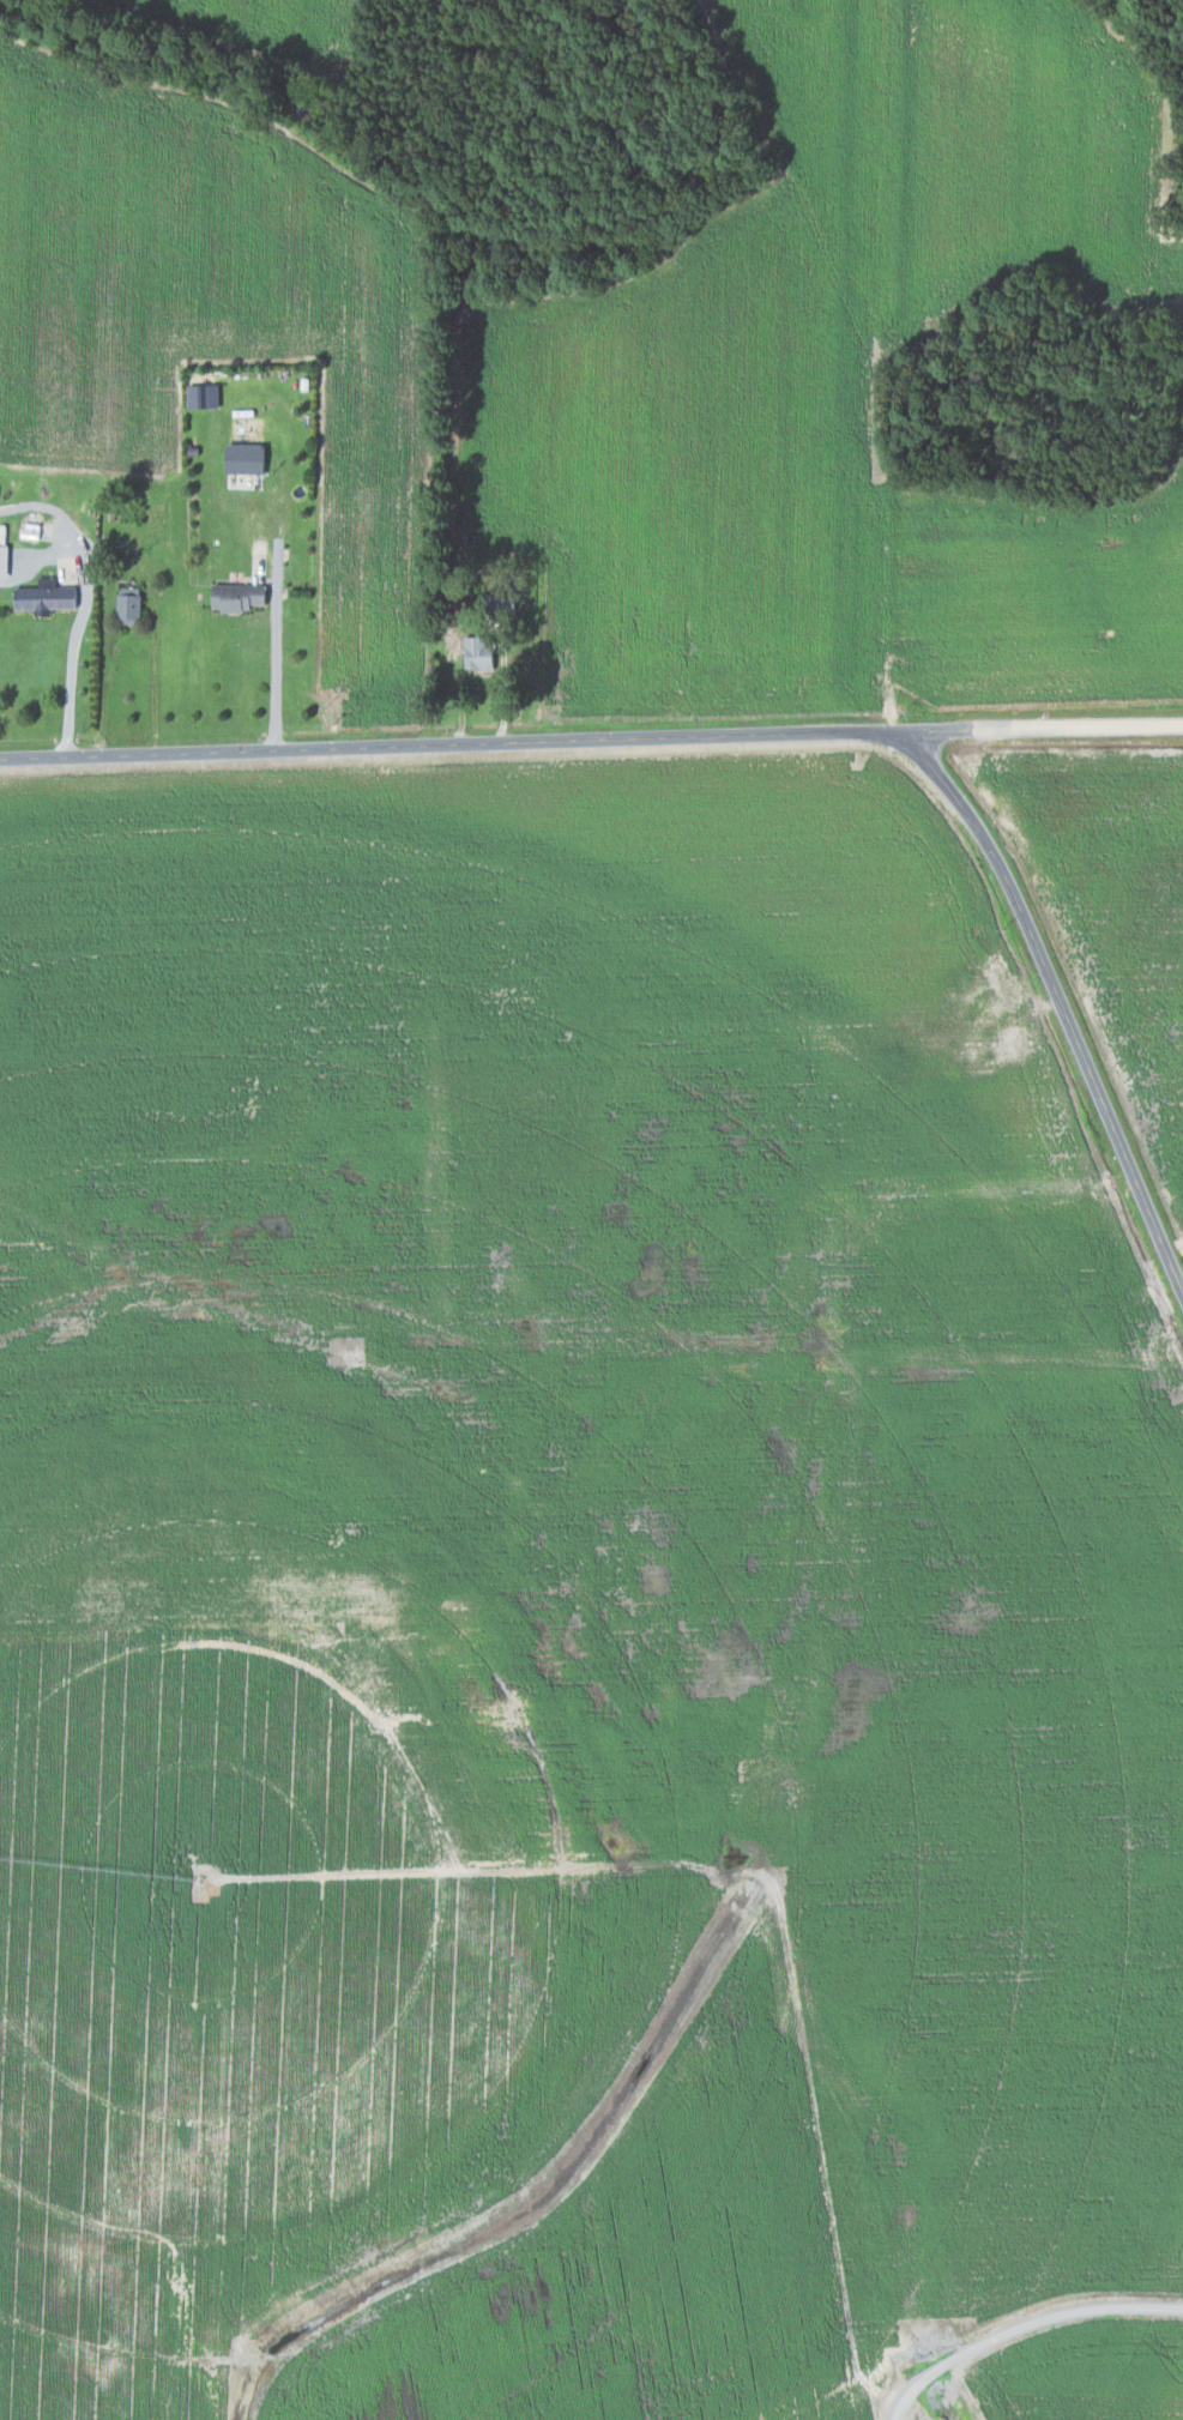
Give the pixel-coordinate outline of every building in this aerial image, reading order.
[(185,407),(216,406),(215,384),(184,385),(185,407)] [(259,473),(260,444),(223,443),(222,472),(259,473)] [(12,609),(73,607),(72,586),(56,586),(55,579),(74,579),(74,556),(56,557),(56,575),(36,576),(36,586),(11,587),(12,609)] [(208,609),(262,607),(261,583),(207,585),(208,609)] [(139,587),(116,586),(115,623),(138,623),(139,587)] [(463,670),(492,668),(490,635),(462,636),(463,670)]
